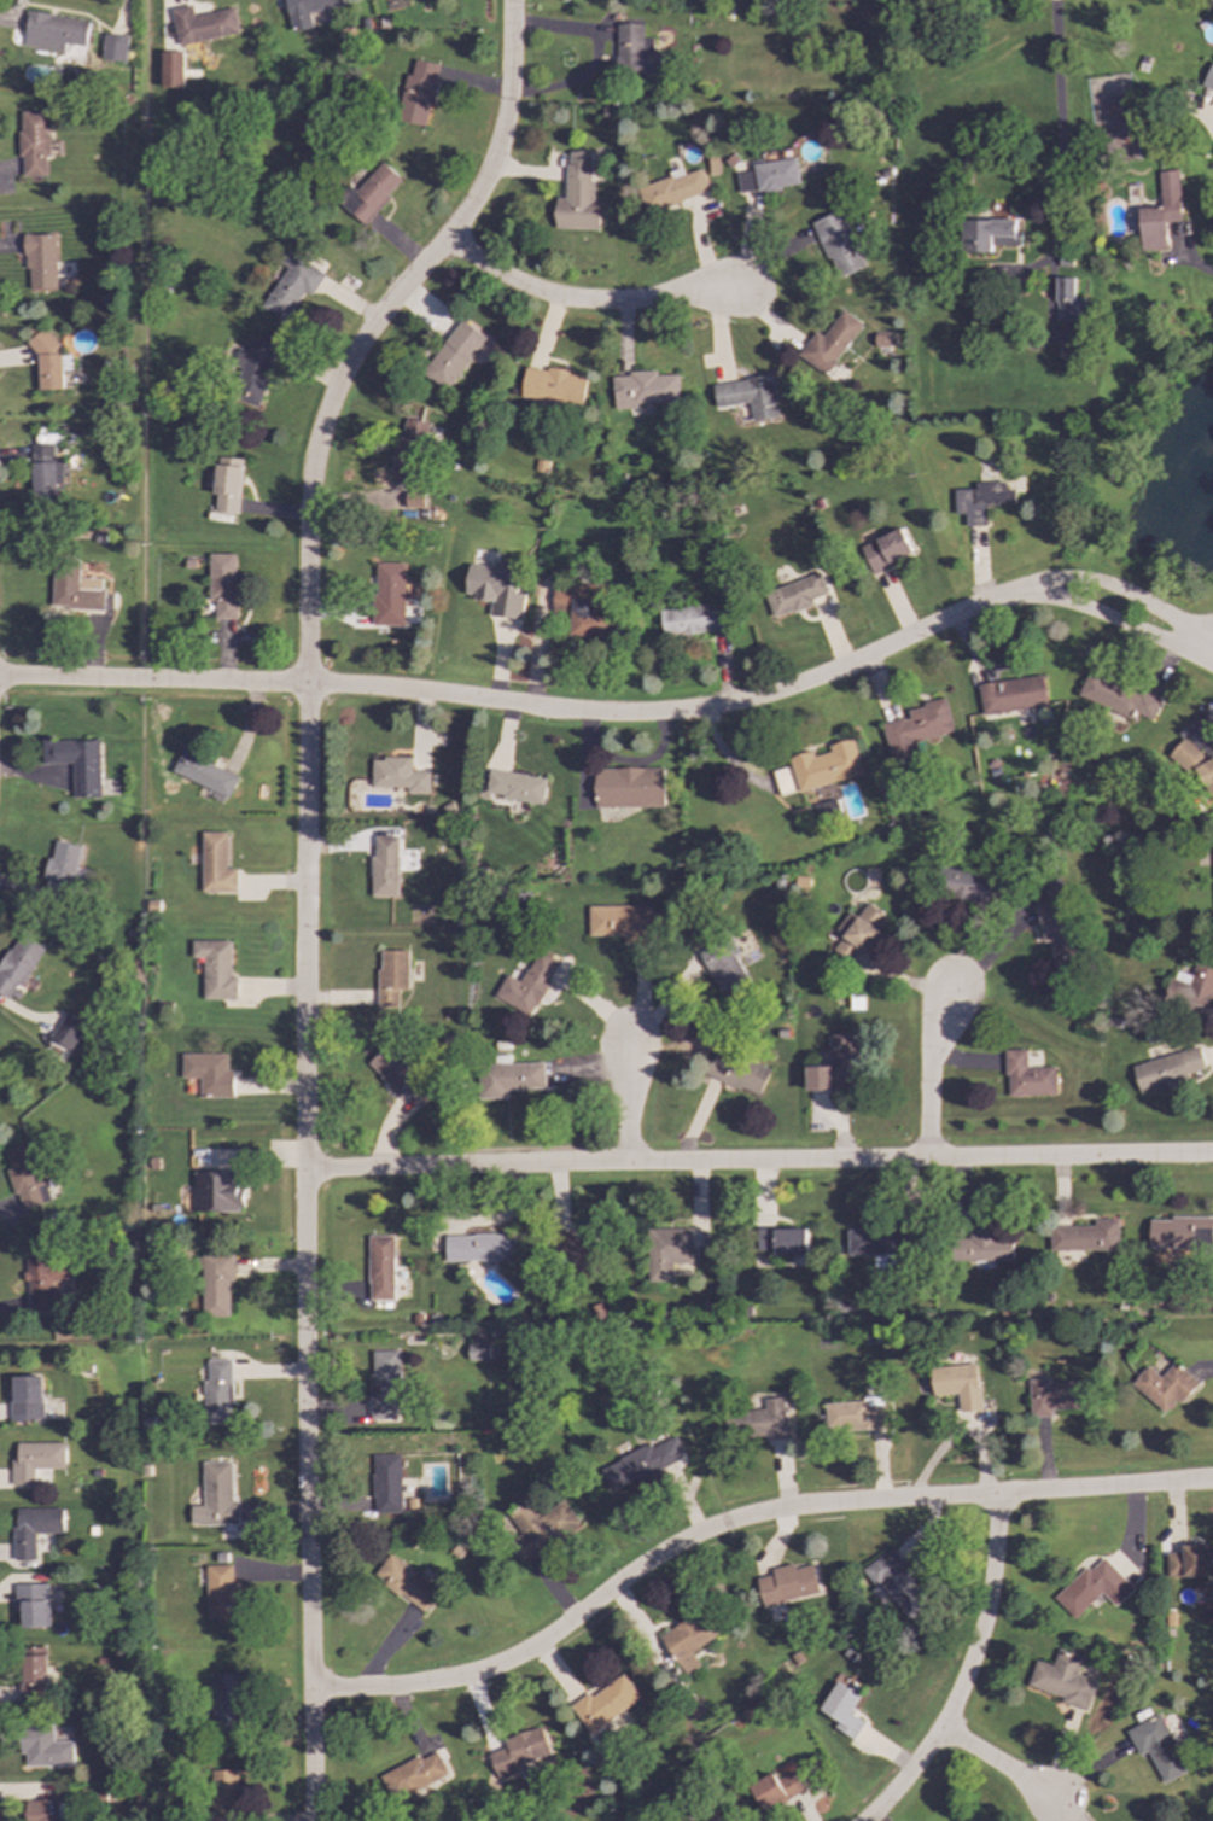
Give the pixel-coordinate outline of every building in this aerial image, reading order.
[(342,0),(285,0),(290,33),(311,29),(309,12),(343,7),(342,0)] [(177,46),(238,33),(233,7),(193,16),(191,5),(169,10),(177,46)] [(22,47),(63,52),(64,45),(84,47),(88,21),(27,12),(22,47)] [(617,24),(616,77),(666,78),(666,54),(652,54),(652,39),(643,39),(643,24),(617,24)] [(101,60),(126,62),(127,36),(103,34),(101,60)] [(182,87),(181,52),(159,52),(161,88),(182,87)] [(396,121),(426,127),(439,65),(415,59),(412,76),(406,75),(396,121)] [(1212,63),(1201,86),(1212,91),(1212,63)] [(47,111),(19,112),(21,176),(48,176),(47,111)] [(554,229),(597,229),(597,199),(593,199),(593,181),(590,181),(590,152),(566,152),(566,199),(554,199),(554,229)] [(799,185),(795,158),(752,165),(753,171),(736,174),(740,195),(799,185)] [(402,181),(381,163),(355,192),(350,187),(337,202),(363,224),(402,181)] [(700,169),(683,175),(682,168),(667,171),(670,177),(637,187),(645,212),(708,193),(700,169)] [(1141,251),(1166,249),(1165,223),(1180,222),(1177,170),(1157,171),(1160,208),(1138,209),(1141,251)] [(813,221),(835,279),(864,268),(842,210),(813,221)] [(992,246),(1020,245),(1020,232),(1016,232),(1016,220),(964,221),(964,252),(992,252),(992,246)] [(27,290),(56,290),(54,234),(25,235),(27,290)] [(286,268),(261,308),(284,322),(303,292),(310,296),(323,275),(287,252),(279,264),(286,268)] [(1074,279),(1056,278),(1056,321),(1084,321),(1084,299),(1074,299),(1074,279)] [(862,325),(842,310),(822,338),(815,332),(797,355),(824,375),(862,325)] [(422,378),(448,392),(482,334),(456,319),(422,378)] [(36,390),(60,390),(60,335),(36,337),(36,390)] [(256,407),(275,346),(251,339),(247,352),(237,349),(231,368),(240,372),(232,398),(256,407)] [(584,377),(570,375),(570,372),(524,367),(520,401),(582,407),(584,377)] [(636,403),(678,402),(677,375),(657,375),(657,370),(629,372),(629,377),(613,377),(614,409),(636,409),(636,403)] [(751,421),(776,419),(771,377),(712,384),(716,408),(748,403),(751,421)] [(430,427),(408,418),(390,455),(412,466),(430,427)] [(31,444),(30,501),(56,501),(57,484),(63,484),(64,463),(53,462),(54,444),(31,444)] [(244,460),(218,457),(212,512),(238,514),(244,460)] [(952,490),(954,514),(964,514),(964,526),(985,526),(985,504),(1014,503),(1014,490),(1004,490),(1004,483),(974,483),(974,489),(952,490)] [(404,507),(422,508),(422,494),(404,492),(404,507)] [(859,547),(873,574),(912,555),(899,529),(859,547)] [(235,619),(237,554),(209,554),(209,601),(215,601),(215,619),(235,619)] [(467,565),(463,594),(473,595),(473,600),(489,602),(488,617),(520,620),(523,595),(515,594),(519,565),(492,561),(491,567),(467,565)] [(402,626),(403,564),(373,564),(372,626),(402,626)] [(103,609),(103,579),(77,578),(78,570),(52,570),(51,608),(103,609)] [(763,593),(772,619),(812,605),(810,600),(826,594),(818,573),(763,593)] [(605,611),(595,609),(595,600),(571,600),(572,586),(550,586),(549,612),(567,612),(567,640),(605,640),(605,611)] [(659,611),(661,637),(723,631),(721,603),(659,611)] [(1151,720),(1159,701),(1086,672),(1077,698),(1131,719),(1133,713),(1151,720)] [(980,714),(1045,707),(1042,677),(978,683),(980,714)] [(888,760),(917,754),(915,740),(951,733),(945,698),(921,702),(921,707),(906,711),(909,718),(881,724),(888,760)] [(862,774),(852,739),(828,746),(829,752),(812,757),(811,751),(787,757),(798,793),(862,774)] [(100,798),(99,740),(52,741),(52,764),(71,764),(72,798),(100,798)] [(1212,804),(1212,757),(1202,763),(1189,740),(1173,748),(1207,807),(1212,804)] [(238,774),(180,751),(171,774),(228,798),(238,774)] [(406,788),(406,794),(428,794),(428,772),(409,772),(410,758),(371,758),(371,787),(406,788)] [(664,807),(663,767),(605,769),(605,766),(594,766),(595,807),(664,807)] [(772,770),(777,796),(795,793),(789,766),(772,770)] [(542,804),(546,778),(489,770),(485,795),(542,804)] [(813,805),(820,821),(838,815),(833,799),(813,805)] [(202,893),(237,892),(235,869),(226,869),(226,833),(200,833),(202,893)] [(372,897),(396,895),(396,836),(371,836),(372,897)] [(80,846),(52,841),(45,880),(46,880),(43,893),(70,898),(80,846)] [(992,875),(943,864),(937,894),(986,905),(992,875)] [(1034,906),(1043,944),(1049,942),(1055,974),(1080,968),(1065,900),(1034,906)] [(841,935),(830,952),(852,967),(886,916),(867,903),(856,918),(847,912),(834,930),(841,935)] [(588,936),(622,936),(622,945),(651,944),(649,905),(587,907),(588,936)] [(17,934),(0,966),(0,995),(12,1002),(41,947),(17,934)] [(724,1004),(751,991),(725,939),(699,952),(724,1004)] [(203,999),(235,1000),(237,977),(231,977),(231,941),(192,941),(192,958),(203,958),(203,999)] [(407,951),(378,951),(377,1008),(396,1009),(397,991),(407,991),(407,951)] [(492,998),(532,1017),(550,981),(548,981),(558,962),(536,951),(520,982),(505,974),(492,998)] [(1212,988),(1212,960),(1196,956),(1190,975),(1172,970),(1164,1002),(1206,1014),(1212,988)] [(84,1023),(63,1014),(51,1039),(71,1050),(84,1023)] [(805,1067),(805,1091),(857,1090),(856,1034),(827,1035),(828,1067),(805,1067)] [(367,1064),(412,1105),(432,1085),(387,1041),(367,1064)] [(1131,1064),(1138,1093),(1189,1081),(1186,1073),(1202,1069),(1197,1047),(1131,1064)] [(704,1075),(758,1096),(768,1070),(713,1050),(704,1075)] [(1052,1096),(1052,1067),(1025,1068),(1025,1050),(1004,1050),(1005,1096),(1052,1096)] [(233,1098),(233,1070),(228,1070),(228,1054),(182,1054),(182,1078),(200,1079),(200,1097),(233,1098)] [(506,1090),(543,1088),(543,1063),(477,1064),(478,1099),(506,1098),(506,1090)] [(5,1150),(10,1169),(8,1169),(19,1210),(42,1204),(37,1186),(43,1185),(31,1143),(5,1150)] [(194,1210),(240,1212),(241,1172),(194,1172),(194,1210)] [(1148,1248),(1211,1249),(1212,1219),(1149,1218),(1148,1248)] [(1118,1250),(1116,1219),(1092,1219),(1092,1226),(1049,1227),(1049,1251),(1118,1250)] [(1011,1260),(1010,1238),(993,1239),(992,1225),(964,1226),(966,1241),(954,1241),(955,1262),(1011,1260)] [(646,1230),(647,1282),(672,1282),(671,1265),(692,1263),(690,1228),(646,1230)] [(756,1230),(756,1251),(771,1251),(771,1256),(805,1255),(805,1228),(756,1230)] [(846,1256),(897,1255),(896,1238),(898,1238),(898,1230),(846,1232),(846,1256)] [(513,1261),(513,1235),(444,1236),(445,1262),(513,1261)] [(392,1236),(368,1237),(369,1301),(393,1300),(392,1236)] [(54,1311),(52,1283),(69,1282),(68,1263),(51,1265),(49,1251),(25,1253),(29,1313),(54,1311)] [(229,1318),(232,1255),(203,1254),(202,1317),(229,1318)] [(489,1360),(489,1336),(468,1337),(470,1360),(489,1360)] [(369,1352),(372,1419),(398,1419),(397,1350),(369,1352)] [(231,1360),(208,1360),(208,1382),(203,1382),(204,1423),(231,1423),(231,1360)] [(932,1396),(956,1394),(958,1413),(980,1411),(975,1364),(928,1370),(932,1396)] [(1130,1384),(1164,1413),(1174,1400),(1180,1405),(1197,1384),(1172,1364),(1160,1378),(1145,1366),(1130,1384)] [(42,1376),(11,1377),(12,1422),(45,1420),(42,1376)] [(1050,1409),(1089,1408),(1087,1382),(1048,1384),(1048,1379),(1027,1381),(1028,1418),(1050,1417),(1050,1409)] [(788,1438),(785,1397),(762,1399),(763,1411),(730,1413),(733,1436),(762,1434),(763,1441),(788,1438)] [(647,1443),(601,1469),(616,1494),(686,1455),(675,1436),(651,1449),(647,1443)] [(17,1443),(18,1460),(11,1460),(12,1486),(34,1486),(34,1470),(65,1469),(64,1443),(17,1443)] [(401,1513),(398,1454),(372,1455),(373,1513),(401,1513)] [(231,1502),(231,1461),(202,1463),(203,1506),(189,1506),(191,1525),(238,1524),(238,1502),(231,1502)] [(507,1514),(520,1535),(507,1543),(521,1564),(579,1524),(564,1500),(540,1517),(527,1500),(507,1514)] [(63,1508),(14,1510),(14,1560),(35,1560),(35,1534),(63,1534),(63,1508)] [(1165,1553),(1165,1577),(1207,1576),(1206,1545),(1180,1545),(1180,1553),(1165,1553)] [(906,1621),(931,1605),(891,1548),(861,1569),(875,1589),(881,1584),(906,1621)] [(422,1615),(439,1593),(390,1553),(373,1575),(422,1615)] [(1054,1599),(1073,1619),(1101,1593),(1113,1606),(1131,1589),(1100,1556),(1054,1599)] [(756,1578),(763,1607),(820,1594),(812,1565),(794,1569),(793,1564),(770,1569),(771,1575),(756,1578)] [(206,1618),(238,1618),(237,1582),(232,1582),(232,1565),(205,1566),(206,1618)] [(16,1612),(21,1612),(22,1628),(48,1627),(47,1584),(14,1584),(16,1612)] [(684,1675),(700,1665),(692,1653),(717,1635),(699,1610),(659,1638),(684,1675)] [(22,1648),(23,1685),(19,1685),(19,1703),(47,1702),(47,1647),(22,1648)] [(1075,1675),(1080,1657),(1056,1650),(1051,1667),(1034,1661),(1026,1687),(1061,1697),(1060,1704),(1085,1711),(1095,1681),(1075,1675)] [(211,1674),(212,1733),(240,1732),(239,1673),(211,1674)] [(570,1706),(589,1734),(640,1698),(623,1674),(590,1697),(588,1693),(570,1706)] [(863,1722),(850,1714),(861,1695),(836,1681),(818,1710),(838,1722),(833,1728),(852,1740),(863,1722)] [(1125,1730),(1138,1756),(1147,1752),(1162,1784),(1188,1770),(1157,1714),(1125,1730)] [(72,1741),(52,1741),(52,1726),(18,1726),(18,1755),(24,1755),(24,1767),(72,1767),(72,1741)] [(495,1775),(550,1757),(541,1727),(502,1739),(505,1747),(488,1753),(495,1775)] [(447,1775),(436,1752),(421,1759),(419,1756),(379,1775),(392,1802),(447,1775)] [(210,1770),(212,1820),(237,1820),(235,1770),(210,1770)] [(797,1792),(787,1775),(777,1780),(772,1773),(748,1787),(764,1813),(797,1792)] [(76,1819),(56,1819),(56,1800),(27,1800),(27,1820),(76,1820),(76,1819)]
